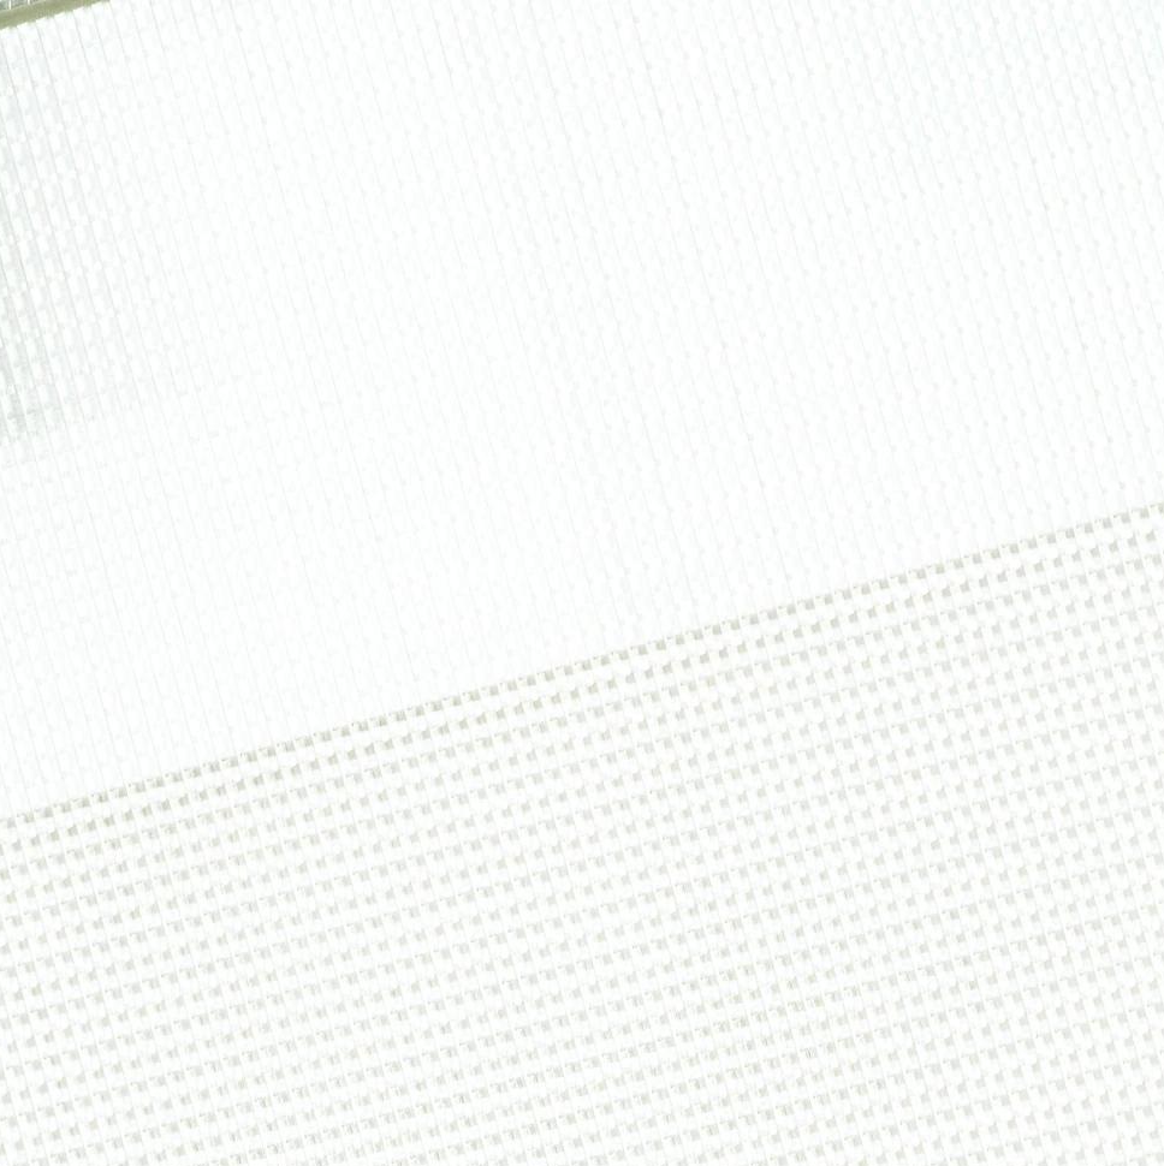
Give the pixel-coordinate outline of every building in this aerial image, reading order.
[(0,39),(0,1165),(1163,1165),(1163,0),(144,0),(0,39)] [(36,0),(0,0),(0,10),(36,0)]
